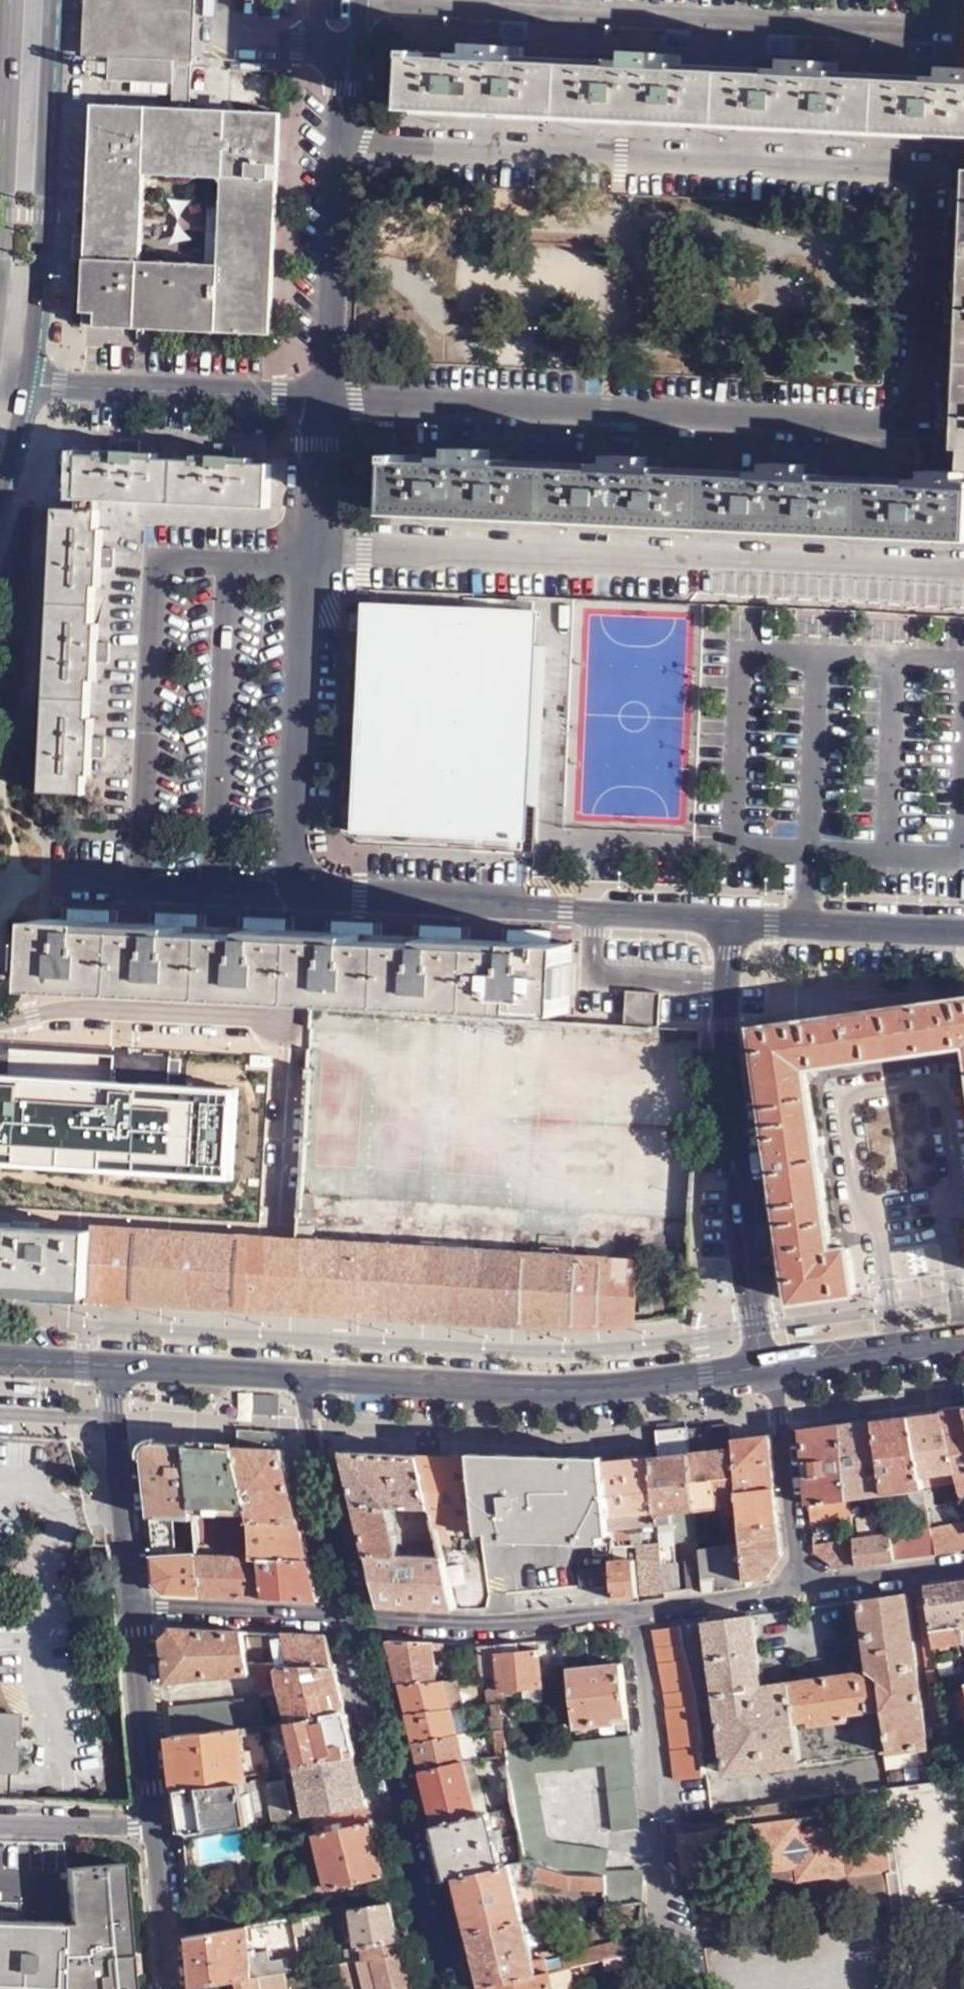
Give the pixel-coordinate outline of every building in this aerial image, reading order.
[(81,55),(106,56),(169,60),(186,61),(189,0),(83,0),(81,55)] [(927,67),(927,74),(926,82),(833,78),(833,69),(834,63),(770,60),(770,67),(770,75),(676,71),(677,63),(677,56),(613,53),(613,60),(613,69),(516,64),(516,57),(517,49),(456,46),(456,54),(456,62),(430,61),(431,55),(410,54),(407,113),(960,138),(960,136),(963,136),(963,69),(927,67)] [(169,60),(106,56),(104,76),(168,80),(169,60)] [(185,107),(186,61),(169,60),(168,80),(167,107),(185,107)] [(88,107),(77,327),(264,338),(275,115),(88,107)] [(963,471),(963,168),(953,167),(952,188),(948,188),(947,214),(951,214),(948,296),(945,296),(944,317),(947,318),(944,402),(940,402),(940,423),(944,424),(943,446),(958,447),(957,471),(960,471),(963,471)] [(232,459),(232,448),(214,447),(213,459),(195,458),(195,463),(157,461),(156,457),(137,455),(138,444),(116,443),(116,455),(98,454),(97,459),(78,457),(78,453),(54,452),(53,479),(75,480),(75,499),(266,508),(267,466),(250,465),(250,460),(232,459)] [(913,469),(913,478),(912,486),(815,481),(815,473),(816,465),(753,462),(752,470),(752,478),(657,473),(657,466),(658,458),(597,455),(597,462),(596,472),(501,467),(501,459),(502,451),(440,448),(439,455),(439,464),(415,463),(415,455),(391,454),(388,515),(940,542),(940,539),(963,540),(963,492),(959,491),(960,471),(957,471),(913,469)] [(50,509),(36,793),(80,796),(82,776),(87,776),(89,757),(100,758),(101,737),(90,737),(91,719),(85,719),(87,681),(92,681),(93,661),(104,662),(106,644),(94,643),(95,625),(90,625),(91,588),(97,588),(99,567),(109,568),(110,551),(99,550),(100,531),(93,531),(94,511),(52,510),(50,509)] [(365,605),(352,834),(505,839),(518,840),(520,807),(533,807),(540,648),(526,648),(529,612),(365,605)] [(350,1001),(564,1012),(568,943),(516,941),(444,937),(350,932),(267,929),(181,925),(104,922),(42,919),(40,989),(350,1001)] [(627,1016),(660,1019),(663,991),(629,988),(627,1016)] [(751,1027),(788,1298),(854,1289),(848,1244),(831,1247),(805,1063),(963,1041),(963,998),(751,1027)] [(692,1218),(702,1026),(517,1017),(514,1061),(521,1061),(520,1086),(561,1089),(562,1060),(624,1063),(621,1123),(558,1119),(557,1139),(546,1139),(545,1155),(535,1155),(532,1210),(692,1218)] [(234,1180),(239,1090),(142,1084),(142,1100),(135,1099),(135,1091),(118,1090),(118,1082),(0,1075),(0,1165),(234,1180)] [(142,1100),(142,1084),(118,1082),(118,1090),(135,1091),(135,1099),(142,1100)] [(87,1299),(87,1298),(90,1231),(0,1227),(0,1294),(87,1299)] [(90,1231),(87,1298),(330,1313),(550,1324),(632,1322),(636,1262),(293,1242),(90,1229),(90,1231)] [(936,1409),(952,1474),(955,1483),(960,1501),(960,1503),(963,1500),(963,1415),(962,1406),(936,1409)] [(923,1411),(904,1412),(920,1487),(955,1483),(952,1474),(936,1409),(923,1411)] [(920,1487),(904,1412),(870,1416),(882,1491),(906,1488),(910,1516),(926,1515),(920,1487)] [(882,1491),(870,1416),(838,1420),(846,1495),(882,1491)] [(846,1495),(838,1420),(798,1425),(806,1502),(846,1497),(846,1495)] [(728,1449),(731,1439),(729,1423),(684,1426),(685,1453),(728,1449)] [(685,1453),(684,1426),(653,1427),(655,1455),(685,1453)] [(237,1431),(236,1447),(280,1448),(277,1433),(237,1431)] [(739,1488),(773,1485),(768,1433),(731,1439),(728,1449),(736,1449),(739,1488)] [(195,1518),(187,1444),(153,1442),(148,1443),(144,1444),(142,1449),(142,1454),(148,1517),(167,1518),(195,1518)] [(251,1519),(236,1447),(187,1444),(195,1518),(197,1536),(198,1542),(214,1543),(257,1545),(251,1519)] [(280,1448),(236,1447),(251,1519),(299,1520),(280,1448)] [(685,1453),(692,1509),(715,1507),(740,1505),(739,1488),(736,1449),(728,1449),(685,1453)] [(343,1450),(355,1501),(428,1504),(415,1453),(399,1452),(343,1450)] [(428,1504),(433,1522),(477,1525),(478,1521),(468,1455),(415,1453),(428,1504)] [(655,1455),(648,1455),(653,1524),(664,1523),(662,1512),(692,1509),(685,1453),(655,1455)] [(476,1528),(477,1533),(489,1534),(490,1540),(602,1544),(602,1537),(610,1537),(602,1462),(468,1455),(478,1521),(477,1525),(476,1528)] [(601,1458),(602,1462),(613,1527),(628,1526),(653,1524),(648,1455),(601,1458)] [(741,1524),(777,1521),(773,1485),(739,1488),(740,1505),(740,1519),(741,1524)] [(846,1497),(806,1502),(807,1521),(849,1516),(846,1497)] [(355,1501),(367,1551),(441,1553),(433,1522),(428,1504),(355,1501)] [(716,1520),(740,1519),(740,1505),(715,1507),(716,1520)] [(197,1536),(195,1518),(167,1518),(169,1535),(197,1536)] [(299,1520),(251,1519),(257,1545),(260,1557),(309,1559),(299,1520)] [(719,1547),(742,1544),(741,1524),(740,1519),(716,1520),(719,1547)] [(744,1579),(747,1579),(765,1577),(781,1555),(777,1521),(741,1524),(742,1544),(744,1579)] [(630,1543),(633,1543),(654,1540),(653,1524),(628,1526),(630,1543)] [(929,1531),(928,1525),(888,1530),(889,1533),(893,1560),(934,1555),(929,1531)] [(963,1553),(963,1526),(929,1531),(934,1555),(950,1556),(963,1553)] [(854,1565),(893,1560),(889,1533),(851,1538),(854,1565)] [(851,1538),(810,1544),(810,1550),(834,1567),(854,1565),(851,1538)] [(639,1591),(659,1590),(657,1565),(654,1540),(633,1543),(639,1591)] [(269,1598),(260,1557),(215,1555),(214,1543),(198,1542),(199,1555),(204,1594),(269,1598)] [(697,1560),(700,1586),(701,1592),(747,1586),(747,1579),(744,1579),(742,1544),(719,1547),(696,1550),(697,1560)] [(613,1545),(611,1557),(622,1556),(623,1554),(626,1552),(625,1545),(613,1545)] [(454,1551),(458,1604),(483,1602),(479,1549),(454,1551)] [(441,1553),(367,1551),(380,1602),(456,1606),(441,1553)] [(199,1555),(151,1554),(153,1581),(166,1592),(204,1594),(199,1555)] [(309,1559),(260,1557),(269,1598),(320,1601),(309,1559)] [(614,1587),(615,1598),(637,1596),(632,1558),(610,1561),(611,1565),(614,1587)] [(659,1590),(666,1588),(700,1586),(697,1560),(657,1565),(659,1590)] [(578,1590),(614,1587),(611,1565),(576,1568),(578,1590)] [(955,1579),(962,1623),(963,1623),(963,1578),(955,1579)] [(924,1581),(924,1585),(933,1643),(963,1639),(962,1623),(955,1579),(924,1581)] [(924,1585),(905,1589),(917,1669),(937,1667),(933,1643),(924,1585)] [(751,1615),(691,1624),(694,1639),(706,1637),(727,1779),(801,1767),(795,1724),(809,1722),(810,1727),(847,1722),(847,1716),(885,1711),(890,1755),(918,1745),(896,1591),(859,1598),(867,1669),(760,1685),(751,1615)] [(250,1659),(244,1629),(173,1625),(164,1632),(160,1638),(164,1681),(248,1672),(247,1662),(250,1662),(250,1659)] [(679,1626),(652,1630),(664,1698),(675,1778),(700,1775),(695,1721),(679,1626)] [(329,1634),(283,1631),(282,1649),(276,1648),(275,1661),(336,1663),(329,1634)] [(388,1639),(399,1685),(438,1682),(434,1641),(388,1639)] [(497,1643),(494,1643),(499,1678),(501,1693),(510,1692),(510,1696),(522,1695),(523,1703),(542,1701),(540,1665),(554,1663),(552,1639),(537,1640),(538,1649),(519,1650),(518,1641),(497,1643)] [(483,1643),(475,1643),(479,1680),(488,1679),(483,1643)] [(494,1643),(483,1643),(488,1679),(499,1678),(494,1643)] [(336,1663),(275,1661),(250,1659),(250,1662),(256,1689),(280,1684),(288,1719),(347,1710),(336,1663)] [(627,1715),(621,1660),(568,1668),(572,1725),(612,1720),(613,1716),(627,1715)] [(488,1679),(491,1703),(502,1702),(501,1693),(499,1678),(488,1679)] [(447,1682),(452,1707),(465,1705),(459,1681),(447,1682)] [(438,1682),(399,1685),(405,1712),(452,1707),(447,1682),(438,1682)] [(257,1694),(167,1707),(170,1735),(238,1726),(260,1722),(263,1722),(257,1694)] [(502,1702),(491,1703),(492,1711),(494,1731),(505,1730),(502,1702)] [(465,1705),(452,1707),(459,1736),(472,1734),(465,1705)] [(452,1707),(405,1712),(413,1742),(459,1736),(452,1707)] [(358,1754),(347,1710),(288,1719),(298,1763),(358,1754)] [(8,1797),(12,1716),(0,1716),(0,1797),(8,1797)] [(280,1735),(277,1720),(263,1722),(260,1722),(269,1768),(280,1766),(274,1737),(280,1735)] [(238,1726),(170,1735),(176,1791),(240,1780),(243,1780),(242,1772),(238,1726)] [(505,1730),(494,1731),(497,1758),(509,1757),(508,1746),(505,1730)] [(509,1757),(516,1809),(522,1860),(540,1866),(548,1869),(577,1877),(609,1876),(609,1874),(610,1850),(563,1846),(546,1831),(536,1771),(608,1763),(615,1828),(639,1826),(629,1733),(561,1741),(508,1746),(509,1757)] [(472,1734),(459,1736),(465,1762),(478,1760),(472,1734)] [(459,1736),(413,1742),(420,1771),(465,1762),(459,1736)] [(370,1804),(358,1754),(298,1763),(297,1763),(308,1813),(313,1813),(340,1808),(370,1804)] [(420,1771),(434,1828),(478,1817),(465,1762),(420,1771)] [(267,1779),(274,1820),(292,1816),(285,1776),(267,1779)] [(176,1791),(181,1836),(245,1825),(240,1780),(176,1791)] [(386,1873),(370,1804),(340,1808),(344,1827),(318,1833),(329,1887),(386,1873)] [(344,1827),(340,1808),(313,1813),(318,1833),(344,1827)] [(434,1828),(446,1879),(457,1876),(512,1863),(522,1860),(516,1809),(478,1817),(434,1828)] [(834,1817),(755,1830),(763,1884),(884,1865),(878,1832),(837,1838),(834,1817)] [(717,1836),(683,1841),(687,1876),(723,1870),(717,1836)] [(143,1947),(136,1861),(85,1869),(79,1870),(81,1924),(87,1988),(146,1988),(143,1947)] [(457,1876),(470,1933),(517,1921),(526,1919),(512,1863),(457,1876)] [(609,1890),(609,1876),(577,1877),(548,1869),(540,1866),(536,1880),(571,1890),(609,1890)] [(609,1890),(608,1901),(617,1899),(644,1898),(644,1874),(609,1874),(609,1876),(609,1890)] [(401,1937),(392,1899),(353,1906),(361,1944),(401,1937)] [(470,1933),(483,1988),(569,1968),(602,1960),(633,1953),(635,1936),(537,1960),(526,1919),(517,1921),(470,1933)] [(1,1988),(87,1988),(81,1924),(42,1923),(2,1921),(1,1988)] [(248,1950),(243,1926),(191,1935),(187,1936),(191,1988),(227,1981),(266,1974),(289,1970),(299,1968),(297,1956),(268,1961),(266,1951),(256,1953),(254,1949),(248,1950)] [(401,1937),(361,1944),(350,1947),(352,1959),(340,1961),(348,1988),(392,1988),(413,1985),(401,1937)] [(633,1953),(602,1960),(604,1970),(631,1964),(633,1953)] [(483,1988),(573,1988),(569,1968),(483,1988)] [(266,1974),(267,1988),(292,1988),(289,1970),(266,1974)] [(266,1974),(227,1981),(228,1988),(267,1988),(266,1974)]
